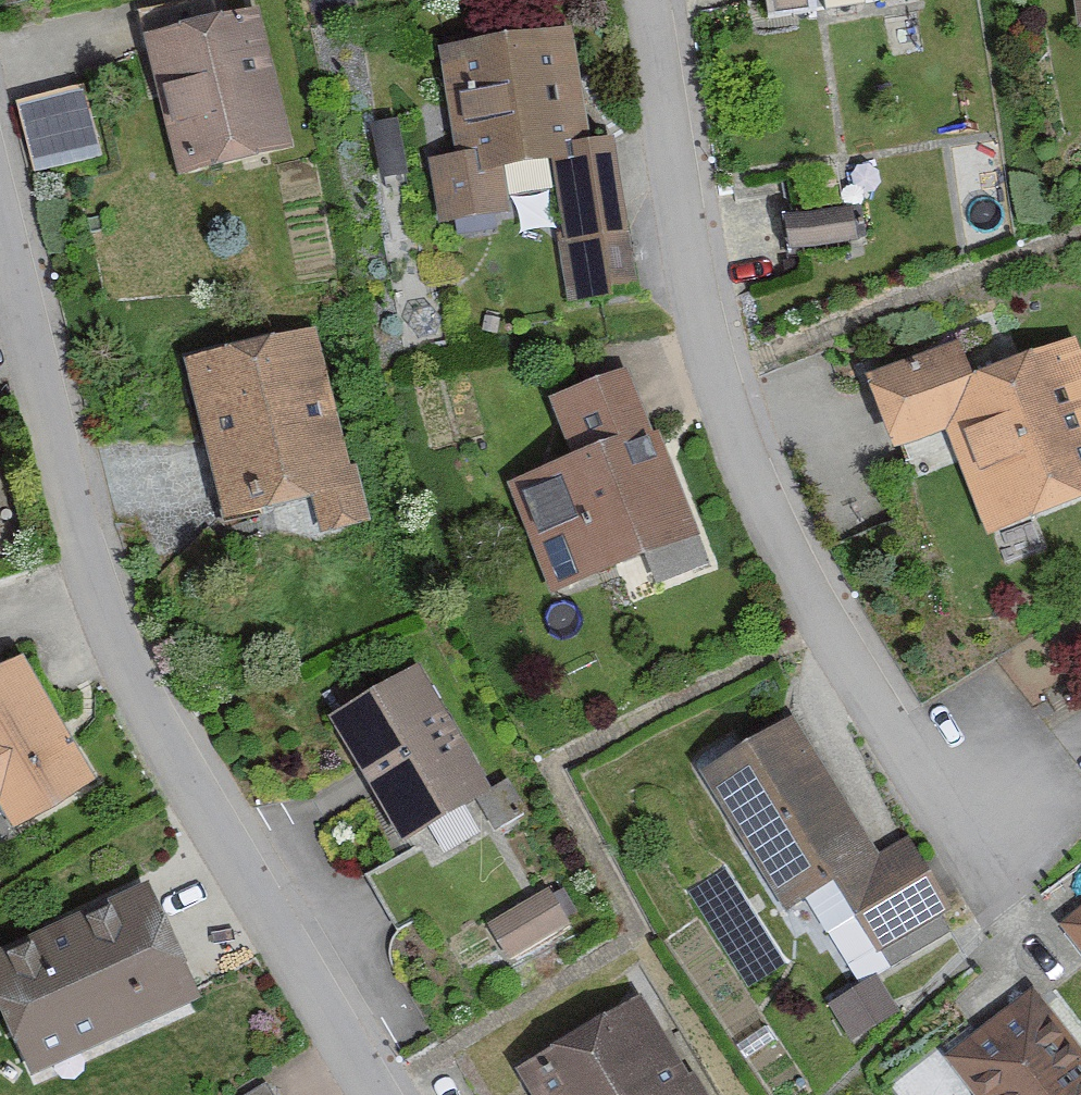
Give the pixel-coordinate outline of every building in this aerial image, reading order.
[(916,0),(777,0),(782,30),(917,8),(916,0)] [(260,18),(150,42),(180,175),(289,151),(260,18)] [(507,182),(551,177),(566,305),(633,297),(615,144),(589,147),(576,38),(443,54),(456,163),(429,167),(437,234),(512,225),(507,182)] [(101,161),(81,88),(13,106),(32,179),(101,161)] [(857,249),(850,213),(794,224),(801,260),(857,249)] [(359,526),(313,341),(190,371),(230,531),(309,511),(316,536),(359,526)] [(966,350),(872,387),(901,461),(952,441),(990,538),(1080,502),(1080,356),(1076,342),(978,380),(966,350)] [(691,544),(629,378),(546,409),(567,466),(514,486),(555,594),(691,544)] [(24,670),(0,684),(0,810),(17,838),(97,790),(24,670)] [(490,795),(417,674),(330,727),(405,851),(474,809),(490,834),(524,813),(507,785),(490,795)] [(877,858),(793,724),(704,778),(790,915),(839,885),(864,925),(934,882),(908,839),(877,858)] [(573,926),(550,892),(491,932),(514,965),(573,926)] [(156,895),(0,964),(0,989),(39,1077),(204,1004),(156,895)] [(1062,933),(1080,952),(1080,915),(1062,933)] [(896,1015),(876,981),(831,1006),(850,1041),(896,1015)] [(1032,999),(949,1065),(973,1094),(1080,1094),(1080,1060),(1032,999)] [(638,1003),(517,1080),(526,1094),(697,1094),(638,1003)] [(275,1082),(250,1094),(282,1094),(275,1082)]
